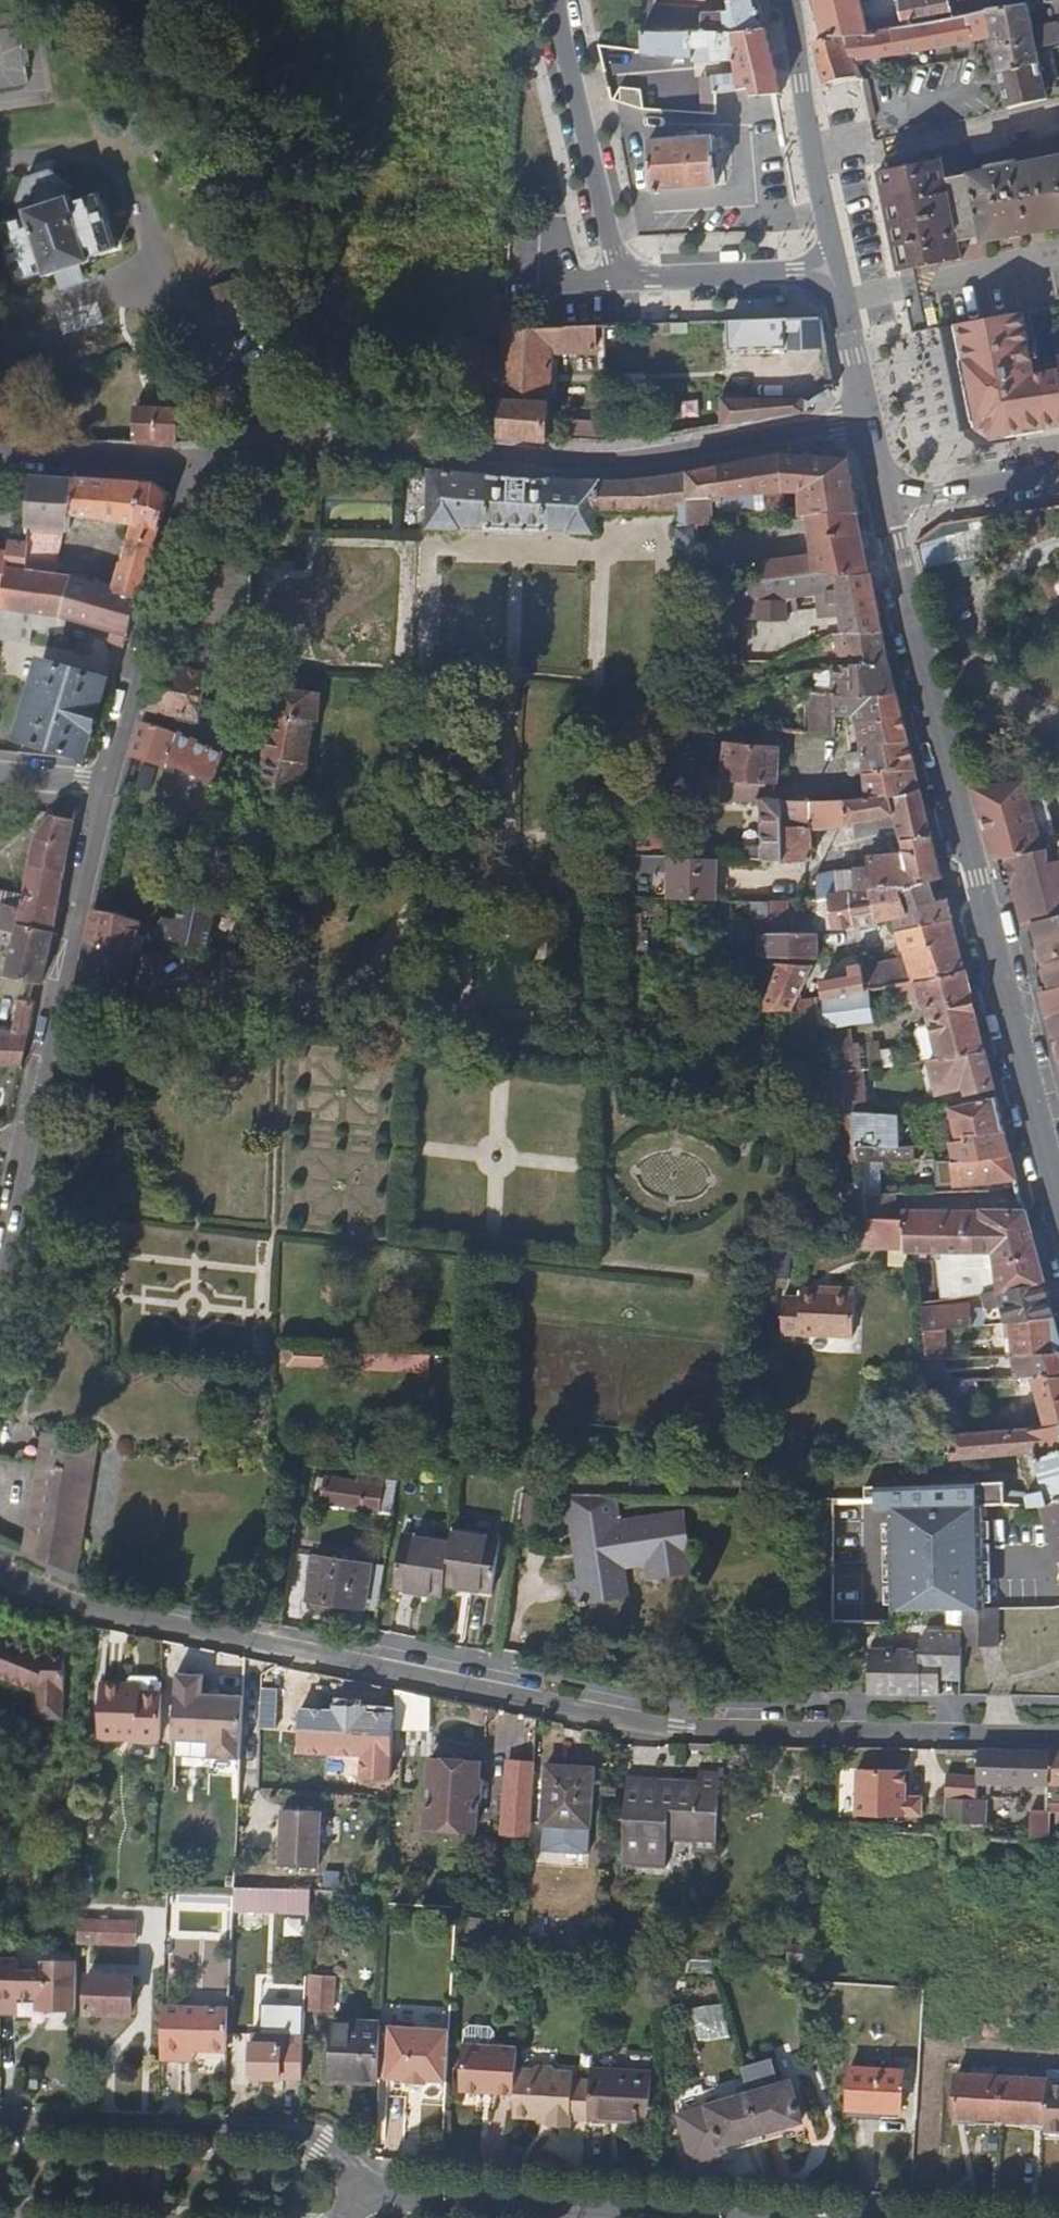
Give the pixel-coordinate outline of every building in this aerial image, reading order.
[(736,11),(705,14),(705,29),(765,27),(759,0),(734,0),(736,11)] [(822,38),(846,35),(865,30),(860,0),(813,0),(822,38)] [(995,6),(994,0),(897,0),(902,24),(964,12),(995,6)] [(969,38),(990,34),(998,70),(1040,62),(1038,49),(1036,44),(1058,38),(1058,35),(1056,20),(1033,27),(1027,0),(995,6),(964,12),(969,38)] [(902,24),(865,30),(846,35),(851,62),(868,59),(969,38),(964,12),(902,24)] [(779,91),(765,27),(705,29),(688,29),(664,29),(640,29),(640,49),(640,54),(693,57),(693,46),(713,46),(714,59),(735,57),(736,73),(715,75),(717,91),(752,86),(753,94),(779,91)] [(851,62),(846,35),(822,38),(812,41),(820,79),(853,72),(851,62)] [(998,70),(1005,104),(1047,97),(1046,94),(1045,89),(1058,86),(1058,69),(1042,72),(1040,62),(998,70)] [(619,86),(613,102),(612,105),(614,106),(624,108),(631,87),(619,86)] [(717,181),(715,134),(651,135),(653,183),(717,181)] [(942,160),(940,155),(911,161),(878,167),(877,168),(892,244),(894,243),(898,260),(899,267),(919,264),(962,256),(958,238),(981,234),(982,240),(1058,226),(1058,154),(946,175),(942,160)] [(73,188),(54,176),(25,184),(19,208),(19,211),(21,212),(29,215),(29,208),(33,193),(49,189),(54,189),(70,199),(73,193),(73,188)] [(54,189),(49,189),(33,193),(29,208),(29,215),(29,222),(5,230),(22,285),(47,278),(49,281),(62,277),(79,271),(92,267),(92,263),(118,254),(101,199),(76,206),(74,201),(70,199),(54,189)] [(82,282),(79,271),(62,277),(65,287),(82,282)] [(258,303),(257,298),(219,308),(221,313),(258,303)] [(270,347),(258,303),(221,313),(225,330),(231,352),(232,357),(270,347)] [(1015,310),(956,319),(957,324),(963,323),(969,356),(966,357),(965,352),(963,352),(976,421),(985,419),(1004,432),(1046,426),(1046,420),(1058,418),(1058,354),(1039,357),(1029,309),(1015,310)] [(829,344),(823,315),(728,319),(733,347),(829,344)] [(597,352),(597,326),(506,330),(499,437),(549,443),(553,354),(597,352)] [(231,352),(225,330),(214,332),(220,354),(231,352)] [(806,409),(800,384),(720,400),(725,426),(802,411),(806,409)] [(179,411),(141,409),(140,449),(179,450),(179,411)] [(570,435),(602,436),(602,421),(570,419),(570,435)] [(129,428),(102,427),(102,442),(129,443),(129,428)] [(828,509),(855,510),(847,461),(841,457),(789,453),(777,453),(718,465),(721,495),(797,490),(798,505),(799,513),(807,512),(828,509)] [(687,470),(690,497),(721,495),(718,465),(687,470)] [(693,523),(690,497),(687,470),(630,478),(613,479),(570,479),(431,470),(429,526),(461,527),(463,524),(569,529),(569,532),(592,533),(593,511),(678,513),(679,531),(676,531),(678,587),(699,585),(699,582),(693,523)] [(30,486),(31,475),(13,474),(13,484),(30,486)] [(67,527),(68,513),(73,476),(31,475),(30,486),(27,524),(67,527)] [(114,588),(138,594),(168,492),(153,481),(73,476),(68,513),(136,523),(125,563),(121,562),(114,588)] [(752,559),(754,578),(867,571),(855,510),(828,509),(807,512),(809,555),(752,559)] [(991,571),(989,535),(917,545),(925,580),(991,571)] [(6,550),(4,568),(26,570),(26,540),(7,539),(6,550)] [(415,561),(416,540),(399,540),(398,560),(415,561)] [(26,570),(4,568),(2,595),(1,604),(62,614),(70,576),(26,570)] [(839,613),(840,629),(881,628),(869,570),(867,571),(754,578),(709,581),(705,618),(785,616),(784,608),(796,608),(795,593),(815,592),(816,614),(839,613)] [(113,629),(127,633),(138,594),(114,588),(70,576),(62,614),(113,629)] [(842,666),(888,662),(881,628),(840,629),(834,631),(842,666)] [(123,644),(127,633),(113,629),(110,640),(123,644)] [(804,670),(800,646),(771,659),(763,659),(764,674),(804,670)] [(99,672),(47,656),(23,735),(74,752),(99,672)] [(836,692),(895,693),(888,662),(842,666),(831,667),(836,692)] [(205,673),(160,664),(145,705),(196,716),(199,701),(205,673)] [(317,693),(278,687),(273,711),(263,772),(268,791),(295,800),(307,717),(314,717),(317,693)] [(804,730),(830,732),(832,692),(806,691),(804,730)] [(895,693),(836,692),(837,713),(857,714),(861,751),(863,773),(865,794),(890,791),(919,788),(895,693)] [(166,760),(178,731),(141,719),(131,752),(165,763),(166,760)] [(178,731),(166,760),(191,769),(216,778),(226,750),(178,731)] [(764,744),(776,745),(777,732),(764,732),(764,744)] [(721,777),(773,782),(776,745),(764,744),(725,741),(721,777)] [(863,773),(861,751),(847,752),(849,774),(863,773)] [(150,818),(158,819),(167,768),(135,763),(123,835),(147,839),(150,818)] [(783,826),(782,800),(772,798),(773,782),(721,777),(719,797),(760,804),(762,841),(745,841),(745,854),(783,853),(783,826)] [(1011,856),(1043,847),(1026,781),(974,786),(995,860),(1011,856)] [(894,812),(900,839),(930,833),(919,788),(890,791),(894,812)] [(890,791),(865,794),(844,797),(848,817),(894,812),(890,791)] [(783,826),(810,826),(846,821),(848,817),(844,797),(831,799),(810,800),(782,800),(783,826)] [(17,906),(14,921),(50,928),(61,882),(73,816),(48,812),(29,845),(20,893),(0,889),(0,903),(17,906)] [(810,855),(810,826),(783,826),(783,853),(783,856),(810,855)] [(853,868),(857,888),(868,886),(886,883),(928,876),(940,874),(930,833),(900,839),(901,850),(865,855),(866,865),(853,868)] [(1052,860),(1050,845),(1043,847),(1011,856),(1029,928),(1032,930),(1039,928),(1056,995),(1048,997),(1051,1010),(1054,1022),(1058,1041),(1058,859),(1052,860)] [(717,900),(715,854),(668,855),(669,899),(701,899),(717,900)] [(836,871),(841,891),(847,890),(857,888),(853,868),(836,871)] [(816,875),(820,894),(827,894),(841,891),(836,871),(816,875)] [(894,928),(950,917),(945,895),(933,896),(928,876),(886,883),(891,918),(894,928)] [(872,921),(891,918),(886,883),(868,886),(872,921)] [(196,886),(194,895),(209,897),(211,888),(196,886)] [(872,921),(868,886),(857,888),(847,890),(851,924),(872,921)] [(847,890),(841,891),(827,894),(830,925),(851,924),(847,890)] [(213,898),(209,897),(194,895),(181,892),(176,914),(164,912),(153,928),(152,932),(179,938),(199,942),(205,943),(213,898)] [(806,896),(803,932),(805,932),(805,929),(830,925),(827,894),(820,894),(806,896)] [(749,916),(749,899),(730,899),(731,921),(750,920),(749,916)] [(766,915),(766,899),(749,899),(749,916),(766,916),(766,915)] [(50,928),(14,921),(17,906),(0,903),(0,928),(12,930),(4,974),(37,979),(38,979),(50,928)] [(87,937),(132,946),(137,920),(112,911),(94,907),(87,937)] [(860,970),(863,987),(867,986),(888,982),(963,967),(950,917),(894,928),(899,950),(903,950),(905,960),(860,970)] [(179,938),(152,932),(149,949),(145,966),(173,971),(175,960),(179,938)] [(765,957),(766,932),(754,932),(754,957),(765,957)] [(805,932),(803,932),(766,932),(765,957),(812,957),(805,932)] [(647,956),(647,933),(626,933),(626,956),(647,956)] [(124,992),(132,946),(87,937),(74,997),(165,1011),(173,971),(145,966),(140,994),(124,992)] [(199,942),(179,938),(175,960),(194,964),(199,942)] [(681,943),(661,943),(661,956),(681,956),(681,943)] [(791,1009),(795,1001),(804,978),(809,962),(778,962),(763,1005),(763,1009),(791,1009)] [(822,984),(824,996),(863,987),(860,970),(858,965),(844,968),(846,978),(822,984)] [(970,993),(963,967),(888,982),(891,999),(921,993),(925,1007),(928,1006),(962,1000),(961,995),(970,993)] [(824,996),(829,1024),(873,1016),(867,986),(863,987),(824,996)] [(973,1008),(970,993),(961,995),(962,1000),(928,1006),(930,1018),(973,1008)] [(829,1024),(824,996),(795,1001),(791,1009),(794,1029),(829,1024)] [(18,1064),(33,1001),(32,1001),(17,999),(14,1032),(0,1030),(0,1062),(18,1064)] [(938,1050),(982,1042),(973,1008),(930,1018),(931,1020),(938,1050)] [(938,1050),(931,1020),(919,1023),(915,1028),(921,1054),(930,1052),(938,1050)] [(847,1048),(844,1031),(815,1035),(816,1037),(818,1052),(847,1048)] [(836,1070),(840,1069),(863,1065),(907,1056),(903,1042),(848,1053),(834,1056),(836,1070)] [(993,1083),(982,1042),(938,1050),(930,1052),(937,1081),(946,1080),(947,1086),(955,1084),(956,1086),(966,1084),(967,1088),(993,1083)] [(848,1111),(868,1111),(863,1065),(840,1069),(843,1100),(844,1111),(848,1111)] [(826,1102),(843,1100),(840,1069),(836,1070),(823,1072),(826,1102)] [(955,1131),(1004,1128),(996,1096),(949,1103),(955,1131)] [(894,1111),(868,1111),(848,1111),(853,1140),(911,1135),(910,1129),(904,1129),(903,1120),(894,1121),(894,1111)] [(952,1154),(1009,1150),(1004,1128),(955,1131),(949,1132),(952,1154)] [(952,1154),(949,1132),(936,1133),(938,1155),(952,1154)] [(918,1134),(911,1135),(853,1140),(857,1161),(899,1158),(898,1143),(918,1142),(918,1134)] [(1009,1150),(952,1154),(956,1179),(1016,1175),(1009,1150)] [(866,1217),(900,1216),(898,1190),(864,1190),(866,1217)] [(999,1286),(1042,1279),(1024,1208),(906,1206),(902,1206),(902,1216),(900,1216),(903,1248),(906,1248),(934,1248),(993,1249),(999,1286)] [(903,1248),(900,1216),(866,1217),(868,1247),(884,1246),(885,1259),(907,1258),(906,1248),(903,1248)] [(773,1240),(769,1275),(787,1277),(791,1242),(773,1240)] [(938,1297),(999,1286),(993,1249),(934,1248),(938,1297)] [(1052,1318),(1042,1279),(999,1286),(1005,1322),(1009,1322),(1052,1318)] [(853,1289),(799,1289),(799,1298),(782,1298),(782,1334),(853,1334),(853,1289)] [(984,1324),(981,1303),(920,1307),(922,1329),(984,1324)] [(1058,1348),(1058,1345),(1052,1318),(1009,1322),(1013,1351),(1058,1348)] [(285,1341),(285,1366),(322,1366),(323,1342),(285,1341)] [(941,1344),(943,1356),(988,1353),(985,1341),(941,1344)] [(943,1356),(941,1344),(923,1345),(925,1358),(943,1356)] [(1013,1351),(1016,1373),(1029,1372),(1058,1370),(1058,1348),(1013,1351)] [(945,1378),(943,1356),(925,1358),(927,1379),(945,1378)] [(1058,1449),(1058,1370),(1029,1372),(1044,1420),(951,1429),(952,1458),(1019,1455),(1033,1454),(1034,1457),(1058,1449)] [(94,1441),(42,1433),(22,1549),(72,1572),(94,1441)] [(1034,1457),(1044,1490),(1030,1494),(1027,1495),(1029,1505),(1039,1501),(1058,1496),(1058,1449),(1034,1457)] [(1034,1457),(1033,1454),(1019,1455),(1030,1494),(1044,1490),(1034,1457)] [(397,1463),(365,1462),(365,1473),(396,1474),(397,1463)] [(384,1484),(327,1477),(322,1502),(390,1511),(395,1480),(385,1479),(384,1484)] [(890,1505),(981,1504),(1029,1505),(1027,1495),(1004,1494),(1004,1482),(866,1483),(865,1495),(875,1495),(876,1505),(890,1505)] [(545,1492),(522,1492),(515,1533),(539,1536),(545,1492)] [(1039,1501),(1056,1557),(1058,1557),(1058,1496),(1039,1501)] [(961,1606),(979,1606),(981,1504),(890,1505),(888,1606),(896,1607),(951,1606),(961,1606)] [(694,1571),(682,1506),(624,1516),(623,1509),(572,1518),(582,1577),(568,1580),(572,1606),(632,1596),(627,1568),(647,1566),(650,1579),(694,1571)] [(501,1537),(453,1531),(451,1542),(402,1535),(394,1587),(442,1594),(445,1583),(493,1590),(501,1537)] [(367,1563),(310,1555),(304,1596),(360,1605),(367,1563)] [(960,1628),(960,1640),(992,1641),(993,1605),(979,1606),(961,1606),(960,1628)] [(960,1628),(961,1606),(951,1606),(951,1622),(945,1622),(944,1628),(960,1628)] [(959,1663),(960,1640),(960,1628),(944,1628),(924,1628),(916,1635),(916,1647),(865,1646),(864,1689),(937,1691),(937,1676),(937,1663),(959,1663)] [(2,1639),(0,1639),(0,1680),(33,1694),(33,1722),(62,1722),(64,1658),(47,1657),(2,1639)] [(959,1663),(937,1663),(937,1676),(959,1677),(959,1663)] [(200,1673),(172,1672),(169,1739),(204,1740),(204,1756),(237,1758),(240,1695),(199,1693),(200,1673)] [(123,1681),(123,1685),(123,1693),(159,1694),(160,1682),(156,1676),(128,1675),(123,1681)] [(123,1685),(98,1684),(96,1738),(158,1740),(159,1694),(123,1693),(123,1685)] [(431,1695),(395,1688),(394,1718),(394,1726),(429,1727),(431,1695)] [(318,1704),(318,1713),(316,1745),(358,1747),(360,1706),(352,1706),(352,1695),(326,1694),(325,1705),(318,1704)] [(316,1745),(318,1713),(301,1713),(300,1745),(316,1745)] [(538,1715),(527,1713),(524,1750),(535,1751),(538,1715)] [(394,1718),(365,1717),(364,1755),(392,1756),(394,1726),(394,1718)] [(1047,1783),(1047,1749),(977,1747),(976,1781),(1047,1783)] [(1047,1749),(1047,1783),(1047,1805),(1058,1805),(1058,1749),(1047,1749)] [(534,1760),(508,1759),(503,1831),(529,1832),(534,1760)] [(478,1762),(429,1760),(426,1827),(475,1830),(476,1798),(481,1798),(482,1779),(477,1778),(478,1762)] [(592,1767),(546,1765),(543,1822),(589,1825),(592,1767)] [(905,1767),(856,1767),(855,1813),(905,1814),(905,1812),(921,1813),(921,1795),(901,1795),(901,1789),(905,1785),(905,1767)] [(719,1770),(697,1769),(697,1777),(626,1773),(620,1865),(665,1867),(667,1839),(694,1841),(694,1849),(715,1850),(719,1770)] [(942,1796),(942,1819),(981,1819),(976,1797),(975,1792),(942,1796)] [(1029,1808),(1028,1838),(1048,1838),(1050,1809),(1029,1808)] [(310,1866),(313,1810),(280,1809),(278,1865),(310,1866)] [(319,1810),(313,1810),(310,1866),(317,1866),(319,1810)] [(981,1819),(942,1819),(940,1819),(939,1834),(938,1867),(977,1870),(980,1837),(981,1819)] [(309,1888),(232,1886),(231,1894),(230,1912),(308,1915),(309,1888)] [(132,1918),(79,1915),(78,1941),(131,1943),(132,1918)] [(0,1958),(0,2013),(15,2013),(15,1997),(35,1998),(35,2005),(75,2006),(77,1960),(48,1959),(48,1969),(40,1969),(17,1968),(17,1958),(0,1958)] [(48,1959),(40,1959),(40,1969),(48,1969),(48,1959)] [(133,1975),(87,1973),(85,2009),(131,2011),(133,1975)] [(331,1978),(305,1976),(303,2009),(330,2010),(331,1978)] [(227,2002),(159,1999),(157,2055),(178,2056),(178,2045),(190,2045),(225,2046),(227,2002)] [(689,2009),(698,2042),(729,2034),(720,2000),(689,2009)] [(380,2022),(331,2021),(329,2079),(377,2081),(377,2075),(380,2023),(380,2022)] [(389,2024),(380,2023),(377,2075),(386,2075),(389,2024)] [(449,2027),(389,2024),(386,2075),(403,2076),(410,2085),(421,2086),(425,2078),(446,2079),(449,2027)] [(302,2033),(249,2031),(247,2064),(254,2065),(254,2076),(300,2078),(302,2033)] [(513,2090),(515,2065),(516,2044),(462,2041),(459,2086),(513,2090)] [(190,2045),(178,2045),(178,2056),(190,2056),(190,2045)] [(515,2065),(513,2090),(511,2113),(548,2115),(548,2122),(569,2123),(570,2116),(585,2117),(588,2076),(572,2075),(572,2068),(556,2068),(553,2063),(537,2062),(532,2066),(515,2065)] [(588,2065),(588,2076),(585,2117),(647,2121),(650,2069),(588,2065)] [(895,2071),(846,2067),(842,2104),(891,2108),(895,2071)] [(949,2113),(994,2116),(997,2075),(952,2072),(949,2113)] [(997,2075),(994,2116),(1037,2119),(1036,2125),(1058,2127),(1058,2078),(997,2075)] [(745,2092),(759,2140),(808,2126),(796,2088),(789,2090),(785,2080),(745,2092)] [(688,2161),(759,2140),(745,2092),(705,2103),(705,2102),(674,2112),(688,2161)]
